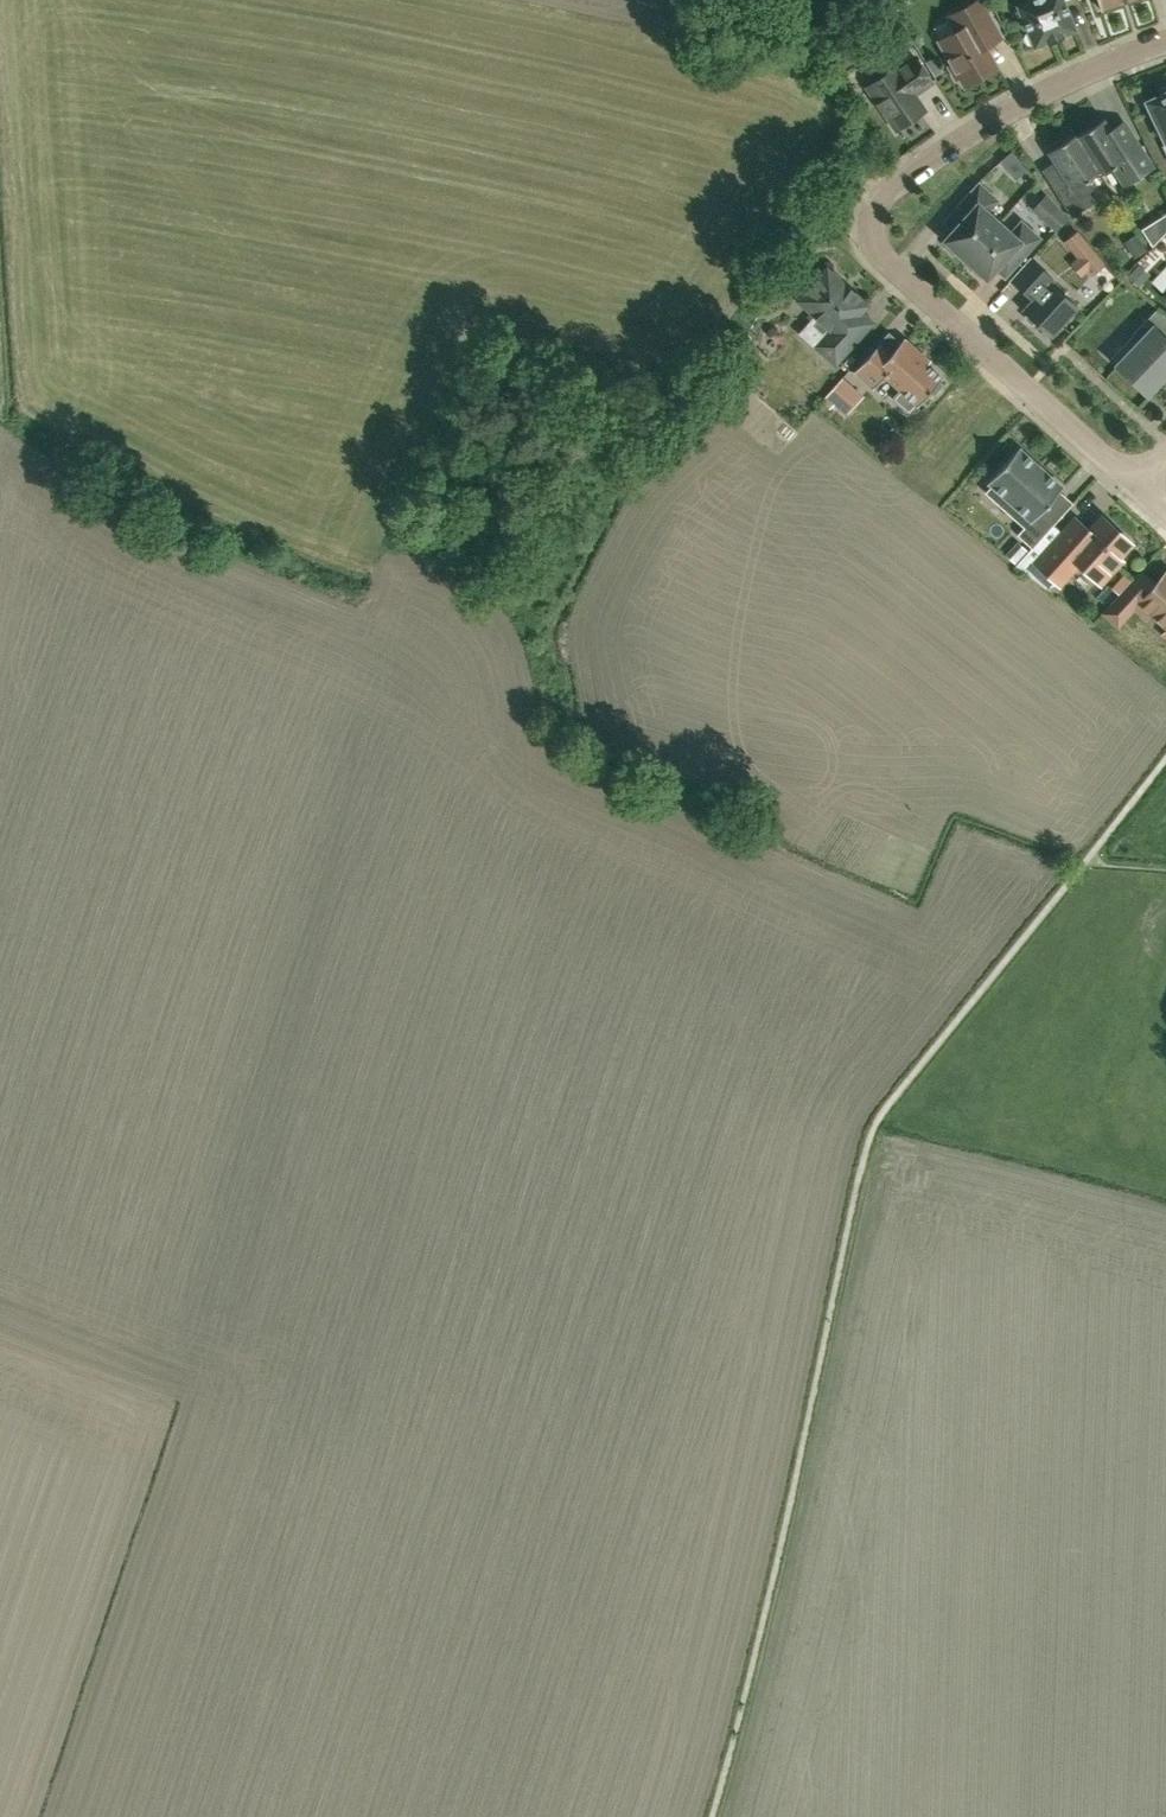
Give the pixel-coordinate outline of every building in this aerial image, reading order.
[(1003,38),(982,0),(977,0),(958,10),(966,25),(939,40),(965,85),(998,66),(987,47),(1003,38)] [(1035,46),(1076,29),(1064,0),(1029,0),(1018,5),(1035,46)] [(1101,8),(1126,0),(1098,0),(1101,8)] [(897,69),(895,67),(868,85),(897,128),(925,110),(913,92),(919,88),(920,90),(933,81),(915,56),(897,69)] [(934,56),(925,62),(934,77),(943,72),(934,56)] [(1161,88),(1160,94),(1147,101),(1165,142),(1165,85),(1161,88)] [(1108,130),(1102,120),(1099,122),(1095,121),(1088,126),(1087,129),(1077,136),(1101,174),(1113,166),(1125,186),(1152,169),(1147,159),(1122,121),(1108,130)] [(1101,174),(1077,136),(1075,134),(1063,142),(1060,141),(1052,146),(1052,149),(1049,151),(1068,181),(1054,190),(1066,209),(1072,217),(1095,202),(1089,192),(1092,190),(1086,180),(1098,173),(1099,175),(1101,174)] [(953,254),(958,252),(966,259),(999,222),(986,210),(996,199),(977,182),(956,205),(943,220),(953,230),(944,240),(946,241),(945,246),(953,254)] [(1057,206),(1044,220),(1056,231),(1068,218),(1057,206)] [(1165,232),(1165,214),(1143,230),(1142,230),(1152,245),(1165,232)] [(1021,222),(1011,233),(999,222),(966,259),(973,265),(972,271),(980,278),(985,276),(987,278),(996,268),(1006,277),(1040,239),(1021,222)] [(1065,242),(1078,258),(1090,249),(1076,233),(1065,242)] [(1137,234),(1123,242),(1133,258),(1147,250),(1137,234)] [(1028,291),(1036,298),(1023,312),(1050,336),(1077,306),(1050,282),(1046,287),(1038,280),(1045,271),(1031,258),(1010,281),(1025,294),(1028,291)] [(814,282),(798,300),(835,334),(820,351),(835,364),(873,323),(861,312),(867,305),(840,281),(840,278),(833,271),(830,271),(826,268),(823,272),(820,272),(814,279),(814,282)] [(1165,372),(1165,316),(1157,308),(1132,334),(1140,341),(1118,364),(1147,392),(1165,372)] [(854,371),(874,389),(885,377),(899,390),(892,399),(909,413),(916,405),(917,406),(928,395),(931,398),(943,385),(939,381),(942,378),(919,357),(922,354),(904,338),(891,353),(880,343),(854,371)] [(848,367),(822,397),(843,416),(869,386),(848,367)] [(1040,512),(1063,487),(1019,448),(988,482),(1030,520),(1017,535),(1032,548),(1054,524),(1040,512)] [(1075,518),(1062,532),(1035,562),(1059,585),(1078,564),(1101,584),(1122,561),(1117,557),(1130,542),(1102,517),(1089,531),(1075,518)] [(1018,541),(1006,554),(1016,563),(1028,550),(1018,541)] [(1155,584),(1140,570),(1132,580),(1124,588),(1119,594),(1102,613),(1118,627),(1135,608),(1148,620),(1153,615),(1165,627),(1165,572),(1155,584)]
